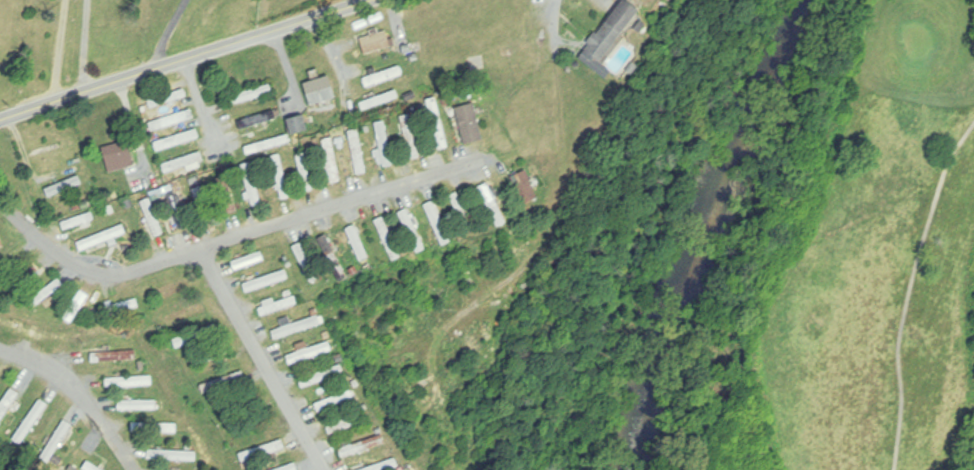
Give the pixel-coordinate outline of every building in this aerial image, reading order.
[(602,68),(640,14),(620,0),(582,54),(602,68)] [(361,36),(365,54),(391,47),(386,29),(361,36)] [(615,67),(623,65),(620,55),(612,57),(615,67)] [(403,75),(399,65),(364,79),(368,89),(403,75)] [(311,105),(336,97),(329,75),(304,83),(311,105)] [(273,94),(270,83),(229,97),(232,107),(273,94)] [(188,97),(184,88),(149,101),(152,110),(188,97)] [(361,102),(364,110),(399,98),(396,90),(361,102)] [(426,100),(441,149),(450,146),(435,97),(426,100)] [(456,106),(464,144),(483,140),(475,103),(456,106)] [(151,123),(154,133),(195,119),(191,109),(151,123)] [(277,120),(274,110),(239,121),(242,131),(277,120)] [(304,113),(288,117),(291,133),(307,130),(304,113)] [(421,157),(409,114),(400,116),(412,159),(421,157)] [(349,130),(358,175),(367,173),(358,129),(349,130)] [(200,138),(198,131),(167,140),(169,147),(200,138)] [(246,146),(248,155),(289,144),(287,136),(246,146)] [(340,182),(332,138),(323,139),(330,184),(340,182)] [(102,148),(110,173),(135,165),(128,140),(102,148)] [(204,164),(201,153),(163,164),(166,175),(204,164)] [(297,155),(303,192),(312,190),(306,154),(297,155)] [(272,156),(280,200),(289,198),(281,155),(272,156)] [(241,165),(255,208),(264,205),(250,162),(241,165)] [(508,177),(520,204),(536,197),(524,169),(508,177)] [(222,214),(236,212),(229,177),(216,180),(222,214)] [(213,221),(203,186),(193,188),(203,223),(213,221)] [(185,227),(179,189),(168,191),(174,229),(185,227)] [(142,201),(154,237),(163,234),(151,198),(142,201)] [(427,248),(410,207),(400,211),(417,252),(427,248)] [(61,223),(65,231),(95,220),(91,212),(61,223)] [(402,257),(382,217),(374,221),(393,261),(402,257)] [(126,235),(122,225),(77,242),(81,252),(126,235)] [(347,228),(361,261),(369,258),(355,225),(347,228)] [(348,279),(327,234),(318,238),(340,283),(348,279)] [(323,276),(300,243),(291,249),(314,282),(323,276)] [(265,262),(261,252),(232,262),(235,272),(265,262)] [(288,280),(285,269),(244,284),(247,294),(288,280)] [(30,301),(35,308),(63,285),(58,278),(30,301)] [(88,296),(81,291),(65,315),(72,320),(88,296)] [(259,307),(263,317),(297,303),(294,294),(259,307)] [(272,329),(275,340),(321,327),(318,317),(272,329)] [(173,353),(220,333),(216,323),(168,342),(173,353)] [(332,351),(329,341),(287,355),(290,365),(332,351)] [(137,352),(91,352),(91,363),(137,362),(137,352)] [(299,379),(303,389),(345,374),(342,364),(299,379)] [(246,379),(242,370),(200,387),(204,396),(246,379)] [(153,387),(153,378),(106,378),(106,387),(153,387)] [(12,390),(0,406),(0,424),(20,396),(12,390)] [(316,402),(318,411),(355,401),(352,392),(316,402)] [(14,441),(24,447),(48,405),(39,400),(14,441)] [(157,412),(157,401),(118,401),(118,412),(157,412)] [(363,423),(359,413),(327,426),(331,436),(363,423)] [(49,463),(72,426),(64,421),(41,458),(49,463)] [(177,423),(160,424),(161,434),(177,434),(177,423)] [(385,444),(382,434),(339,449),(342,459),(385,444)] [(239,453),(242,463),(285,450),(282,440),(239,453)] [(197,451),(148,451),(148,461),(197,461),(197,451)] [(393,455),(363,469),(385,469),(397,464),(393,455)]
